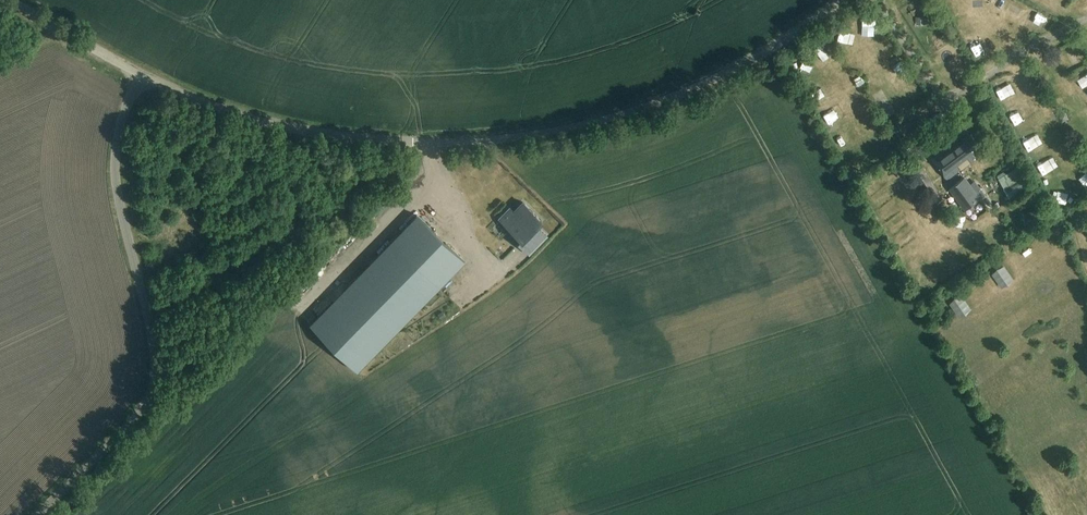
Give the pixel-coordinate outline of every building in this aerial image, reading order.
[(1013,5),(1011,11),(1022,16),(1025,10),(1013,5)] [(1039,30),(1045,26),(1040,18),(1034,22),(1039,30)] [(888,46),(878,50),(882,59),(892,55),(888,46)] [(1072,70),(1082,65),(1077,54),(1067,59),(1072,70)] [(1062,122),(1069,118),(1066,111),(1059,115),(1062,122)] [(828,118),(824,120),(830,130),(834,128),(828,118)] [(982,146),(972,133),(955,146),(953,143),(933,157),(948,178),(975,159),(971,154),(982,146)] [(882,161),(892,157),(890,152),(880,156),(882,161)] [(934,204),(943,198),(922,165),(912,171),(934,204)] [(965,178),(951,189),(967,210),(981,199),(965,178)] [(502,222),(524,243),(521,246),(531,256),(549,238),(538,228),(543,223),(525,205),(515,215),(512,212),(502,222)] [(1040,211),(1026,213),(1028,224),(1042,222),(1040,211)] [(464,262),(417,215),(310,325),(357,371),(464,262)] [(975,266),(983,260),(973,245),(965,250),(975,266)] [(382,366),(392,356),(387,350),(377,361),(382,366)]
